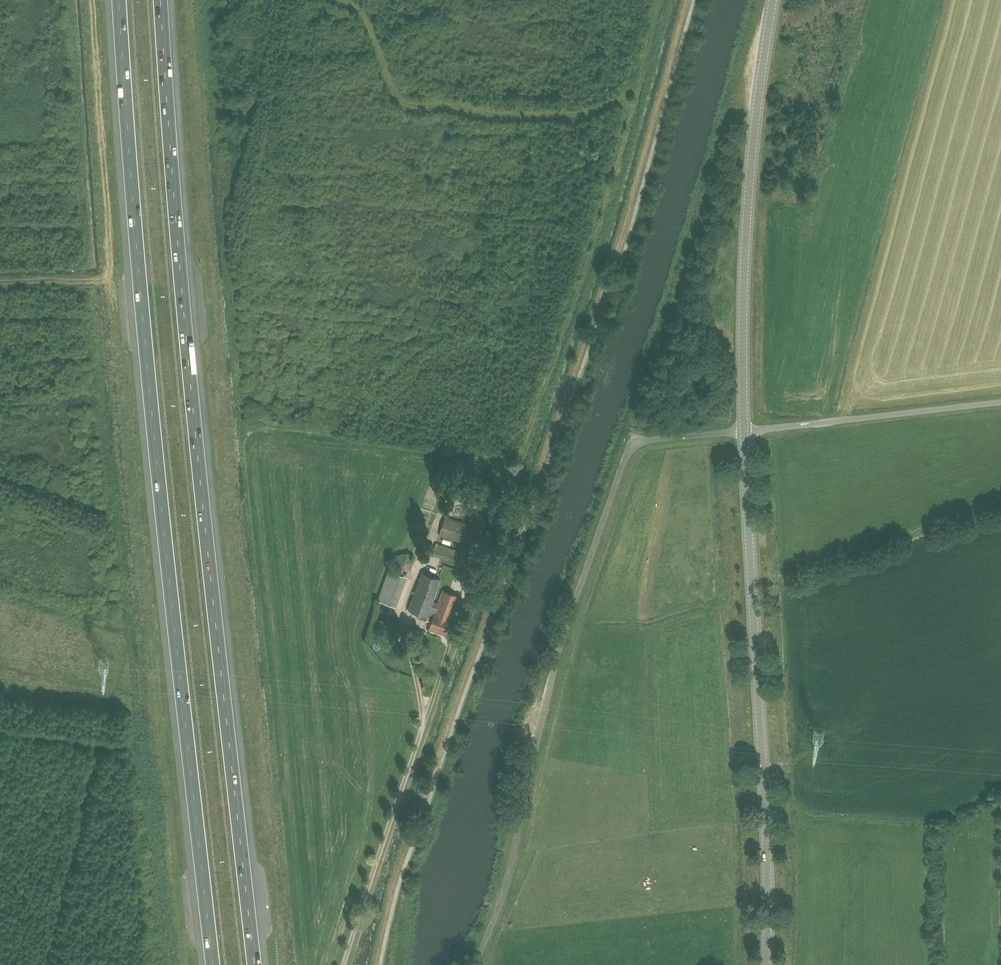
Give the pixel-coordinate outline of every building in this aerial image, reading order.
[(456,503),(452,514),(483,526),(487,514),(456,503)] [(438,535),(478,547),(484,528),(445,516),(438,535)] [(436,542),(432,555),(455,563),(459,550),(436,542)] [(477,550),(463,545),(456,565),(471,570),(477,550)] [(377,599),(396,606),(407,576),(388,569),(377,599)] [(431,605),(433,601),(441,578),(421,572),(408,609),(426,616),(430,605),(431,605)] [(442,589),(428,628),(444,634),(458,595),(442,589)] [(377,618),(384,620),(389,608),(382,605),(377,618)] [(946,882),(958,883),(958,873),(947,873),(946,882)]
